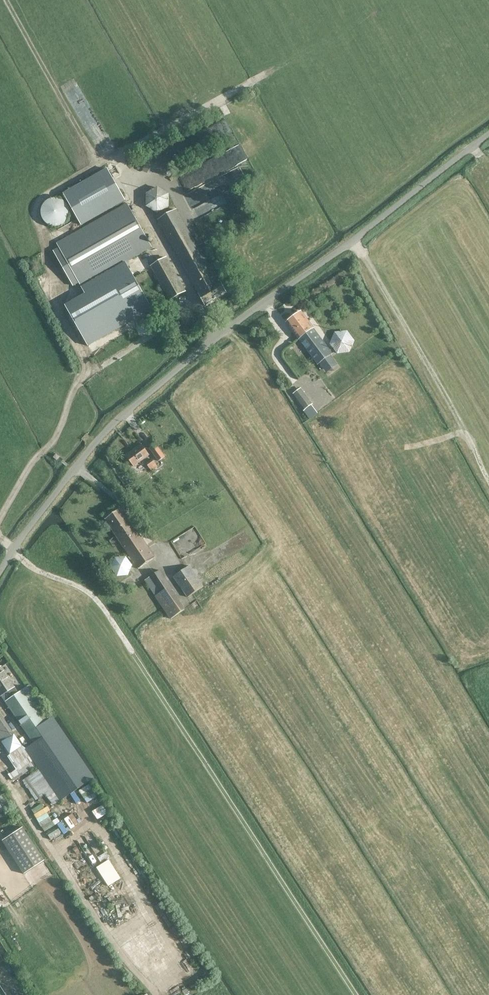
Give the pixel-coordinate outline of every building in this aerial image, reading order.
[(227,158),(180,182),(186,194),(185,194),(189,201),(193,199),(198,210),(211,203),(211,202),(234,190),(230,184),(237,180),(232,170),(233,169),(227,158)] [(81,227),(125,202),(107,171),(98,175),(64,196),(81,227)] [(147,195),(147,215),(167,215),(167,194),(147,195)] [(80,284),(82,289),(125,264),(152,249),(127,205),(57,245),(60,249),(54,253),(58,260),(64,257),(76,277),(70,280),(74,288),(80,284)] [(205,305),(227,293),(220,281),(217,282),(178,211),(159,221),(205,305)] [(170,300),(185,291),(166,259),(151,268),(170,300)] [(86,296),(66,307),(89,348),(152,311),(125,264),(82,289),(86,296)] [(330,356),(332,354),(300,311),(285,322),(317,365),(319,364),(326,372),(337,364),(330,356)] [(312,404),(300,388),(293,394),(305,409),(311,405),(312,404)] [(317,413),(311,405),(305,409),(303,411),(309,420),(317,413)] [(134,467),(149,456),(142,445),(126,456),(134,467)] [(165,458),(156,445),(149,449),(159,462),(165,458)] [(155,464),(152,460),(146,464),(149,469),(155,464)] [(138,569),(154,558),(121,509),(105,520),(138,569)] [(195,529),(171,542),(179,557),(203,544),(195,529)] [(125,558),(115,558),(111,568),(117,577),(128,576),(132,566),(125,558)] [(189,568),(183,572),(174,578),(187,598),(203,588),(189,568)] [(159,571),(158,572),(144,581),(170,620),(184,611),(171,591),(172,590),(159,571)] [(0,667),(0,696),(4,702),(33,743),(24,749),(22,745),(8,754),(15,764),(13,765),(17,771),(32,761),(60,801),(93,779),(52,717),(43,723),(21,691),(17,693),(0,667)] [(37,802),(28,807),(35,817),(43,811),(37,802)] [(77,813),(65,818),(67,822),(78,818),(77,813)] [(40,829),(49,825),(46,815),(36,819),(40,829)] [(22,828),(2,842),(24,875),(44,862),(22,828)] [(92,834),(86,837),(95,855),(101,852),(92,834)] [(87,845),(83,848),(91,860),(95,857),(87,845)] [(98,864),(108,859),(106,853),(96,858),(98,864)] [(150,943),(159,935),(155,931),(146,938),(150,943)] [(191,981),(190,965),(181,966),(182,982),(191,981)] [(0,975),(0,980),(10,994),(22,994),(6,971),(0,975)] [(181,985),(177,981),(166,993),(168,994),(172,994),(181,985)]
